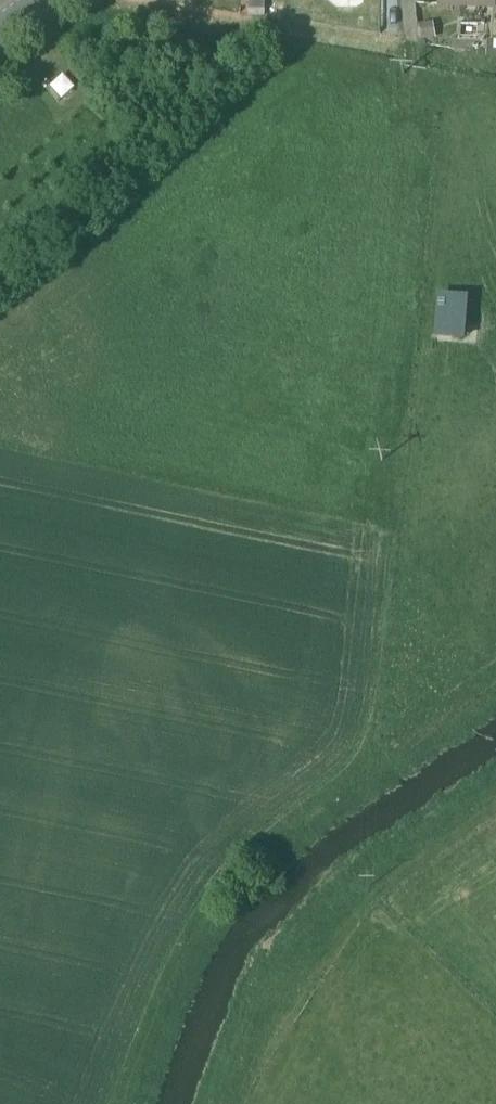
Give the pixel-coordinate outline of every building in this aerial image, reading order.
[(247,12),(264,12),(264,0),(247,0),(247,12)] [(465,304),(443,302),(441,328),(463,330),(465,304)]
